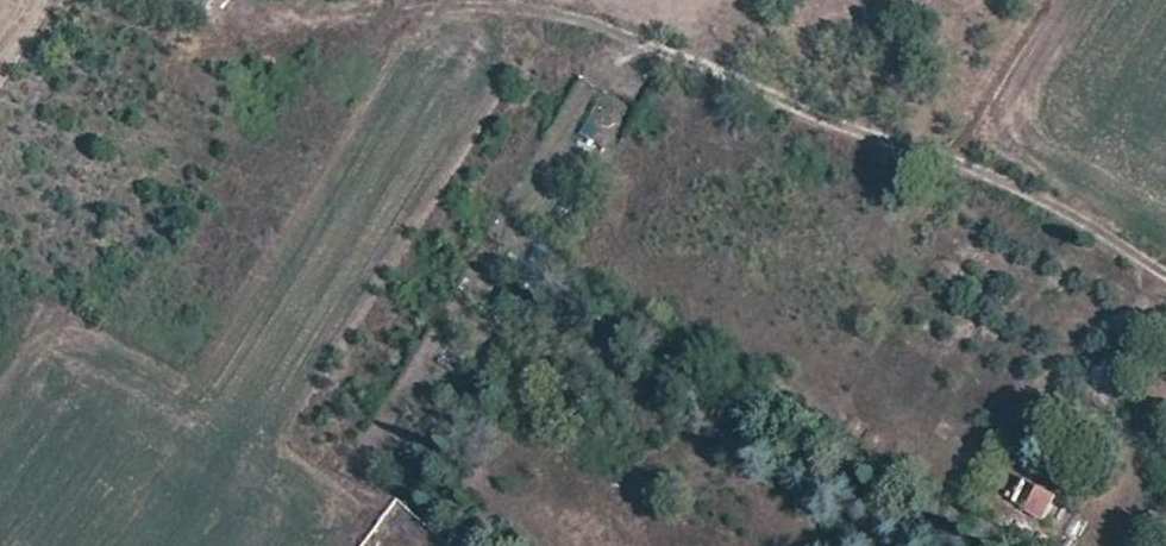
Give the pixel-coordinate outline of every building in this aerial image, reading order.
[(1044,519),(1058,495),(1025,476),(1011,500),(1044,519)]
